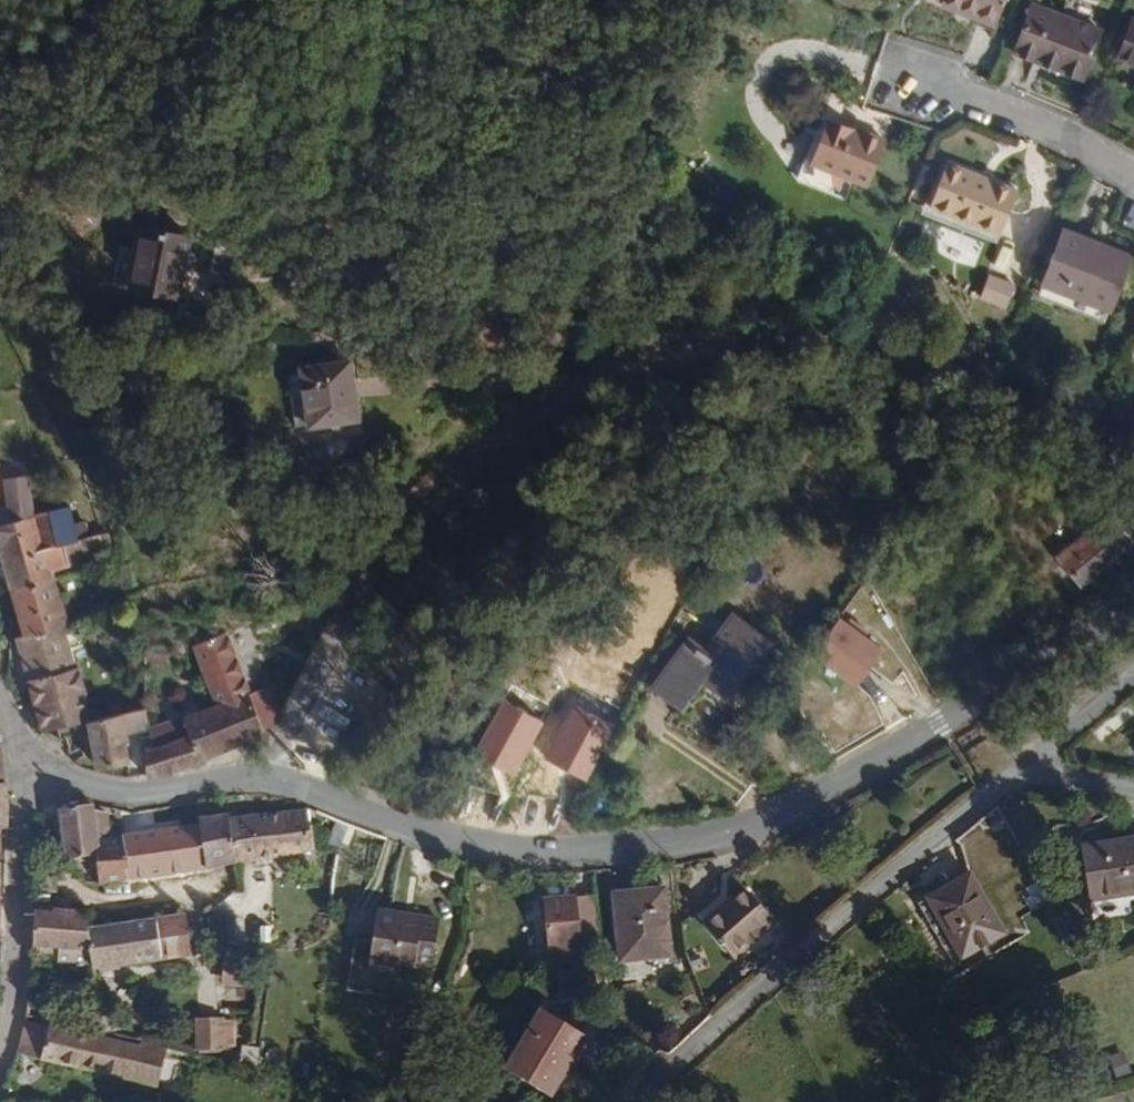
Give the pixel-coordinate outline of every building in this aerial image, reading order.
[(998,0),(945,0),(969,10),(967,16),(988,25),(998,0)] [(1036,0),(1032,0),(1012,48),(1079,76),(1099,26),(1036,0)] [(1125,29),(1111,66),(1133,75),(1133,33),(1125,29)] [(877,191),(894,147),(839,126),(822,169),(877,191)] [(1010,242),(1027,199),(959,172),(942,215),(1010,242)] [(196,299),(209,239),(162,230),(149,289),(196,299)] [(1115,317),(1131,275),(1098,262),(1102,250),(1068,236),(1047,290),(1115,317)] [(1102,250),(1098,262),(1131,275),(1133,268),(1133,262),(1102,250)] [(990,272),(981,297),(1009,307),(1018,282),(990,272)] [(1115,317),(1047,290),(1042,304),(1109,331),(1115,317)] [(374,429),(369,372),(318,377),(323,434),(374,429)] [(10,464),(9,464),(0,465),(0,517),(14,517),(14,511),(10,464)] [(48,517),(35,479),(15,485),(22,508),(27,523),(48,517)] [(82,507),(48,517),(27,523),(22,508),(14,511),(14,517),(0,517),(0,549),(15,549),(25,593),(67,582),(67,576),(90,569),(118,560),(116,546),(122,545),(121,536),(90,539),(82,507)] [(1107,563),(1129,593),(1133,589),(1133,543),(1107,563)] [(1129,593),(1107,563),(1084,580),(1106,609),(1129,593)] [(79,630),(67,582),(25,593),(36,643),(73,632),(79,630)] [(730,690),(764,632),(725,610),(699,653),(682,643),(657,686),(686,703),(703,674),(730,690)] [(882,646),(839,616),(815,651),(858,681),(882,646)] [(98,728),(86,669),(83,670),(73,632),(36,643),(31,644),(46,714),(52,739),(63,736),(86,731),(98,728)] [(294,730),(282,700),(266,706),(244,645),(214,655),(232,717),(254,709),(266,742),(294,730)] [(541,719),(502,699),(474,751),(513,772),(541,719)] [(610,720),(571,703),(546,757),(585,775),(610,720)] [(266,742),(254,709),(232,717),(197,729),(202,746),(211,774),(246,761),(269,752),(266,742)] [(133,741),(158,734),(157,715),(98,728),(86,731),(88,740),(94,747),(103,751),(109,775),(137,769),(133,741)] [(202,746),(197,729),(158,734),(162,751),(178,747),(182,752),(202,746)] [(211,774),(202,746),(182,752),(156,761),(155,788),(164,788),(179,786),(198,778),(211,774)] [(156,761),(182,752),(178,747),(162,751),(156,752),(156,761)] [(12,792),(11,782),(0,783),(0,834),(1,834),(12,835),(12,792)] [(956,833),(971,863),(993,852),(999,865),(1024,852),(1002,810),(956,833)] [(144,890),(140,845),(123,847),(121,831),(107,831),(107,827),(98,827),(96,816),(95,816),(66,818),(71,866),(91,865),(100,865),(101,879),(103,894),(108,895),(144,890)] [(320,868),(316,829),(235,836),(240,878),(320,868)] [(235,836),(234,831),(206,835),(207,840),(211,882),(240,878),(235,836)] [(211,882),(207,840),(140,845),(144,890),(211,882)] [(1083,850),(1091,906),(1133,900),(1133,842),(1083,850)] [(101,879),(100,865),(91,865),(93,880),(101,879)] [(1008,939),(972,877),(927,904),(964,965),(1008,939)] [(689,978),(681,908),(631,913),(638,983),(689,978)] [(787,942),(758,908),(736,927),(734,924),(713,943),(745,979),(787,942)] [(85,923),(85,921),(35,916),(32,956),(68,959),(68,982),(90,980),(87,963),(84,960),(85,939),(85,923)] [(598,962),(593,917),(566,920),(571,965),(598,962)] [(188,969),(183,929),(175,930),(181,970),(188,969)] [(181,970),(175,930),(85,939),(84,960),(87,963),(90,980),(181,970)] [(447,1000),(452,950),(384,945),(379,1003),(407,1005),(407,997),(447,1000)] [(610,1005),(605,973),(573,978),(578,1011),(610,1005)] [(135,1093),(144,1059),(27,1033),(19,1068),(135,1093)] [(596,1066),(553,1035),(514,1089),(533,1101),(569,1101),(596,1066)] [(247,1069),(246,1037),(201,1038),(202,1070),(247,1069)]
